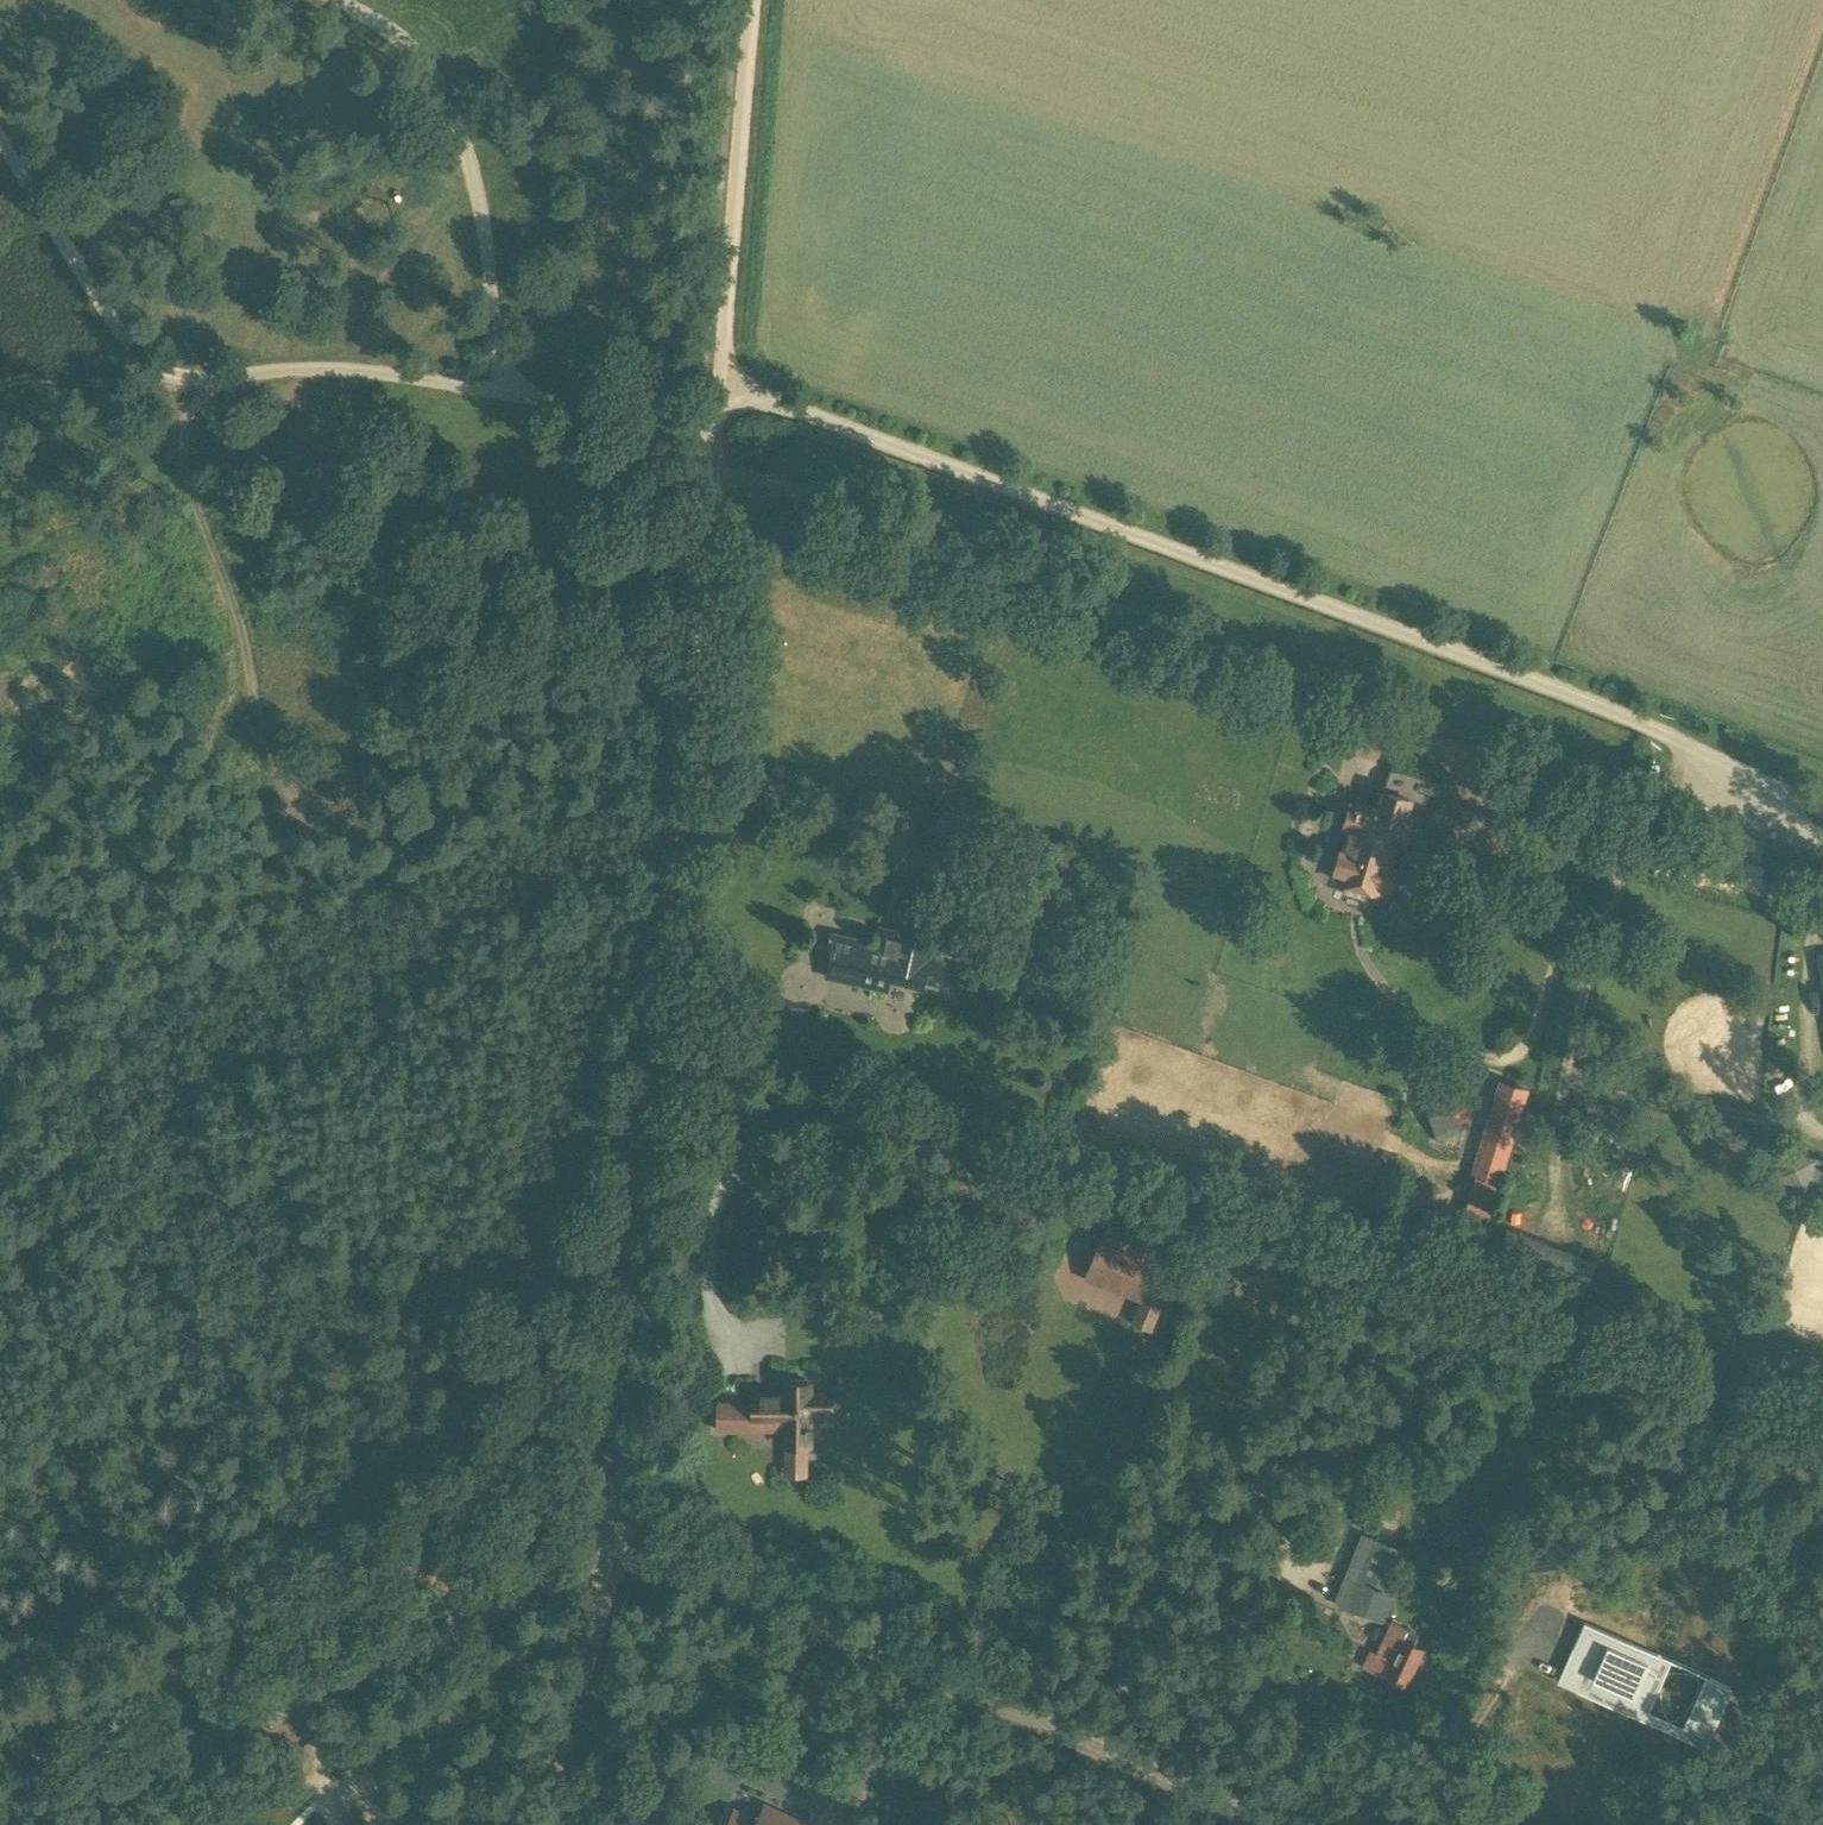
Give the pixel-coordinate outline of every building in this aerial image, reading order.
[(1353,798),(1331,882),(1388,899),(1390,890),(1395,891),(1416,824),(1412,822),(1418,800),(1384,789),(1379,806),(1353,798)] [(831,932),(828,948),(833,950),(828,975),(887,987),(889,976),(922,983),(931,939),(960,945),(965,924),(936,918),(937,912),(902,905),(894,944),(831,932)] [(1811,994),(1821,1052),(1822,1052),(1822,944),(1814,945),(1820,993),(1811,994)] [(1479,1176),(1467,1210),(1490,1218),(1532,1091),(1502,1081),(1472,1174),(1479,1176)] [(1450,1097),(1427,1105),(1435,1128),(1458,1120),(1450,1097)] [(1160,1302),(1174,1268),(1161,1262),(1165,1253),(1105,1229),(1088,1274),(1117,1285),(1121,1276),(1151,1288),(1147,1297),(1160,1302)] [(718,1402),(717,1429),(783,1430),(783,1444),(786,1444),(786,1465),(806,1465),(807,1444),(809,1444),(810,1412),(829,1412),(829,1393),(810,1393),(810,1382),(807,1382),(807,1379),(789,1379),(789,1382),(784,1382),(784,1393),(773,1393),(773,1399),(753,1399),(753,1402),(718,1402)] [(1357,1559),(1352,1575),(1383,1588),(1404,1540),(1372,1525),(1357,1559)] [(1349,1574),(1338,1604),(1384,1621),(1395,1593),(1383,1588),(1352,1575),(1349,1574)] [(1394,1621),(1373,1667),(1409,1683),(1425,1648),(1413,1642),(1418,1632),(1394,1621)] [(1605,1644),(1590,1680),(1631,1697),(1646,1662),(1605,1644)] [(1730,1688),(1709,1679),(1686,1731),(1707,1740),(1730,1688)] [(726,1824),(810,1824),(762,1803),(755,1817),(734,1808),(726,1824)]
